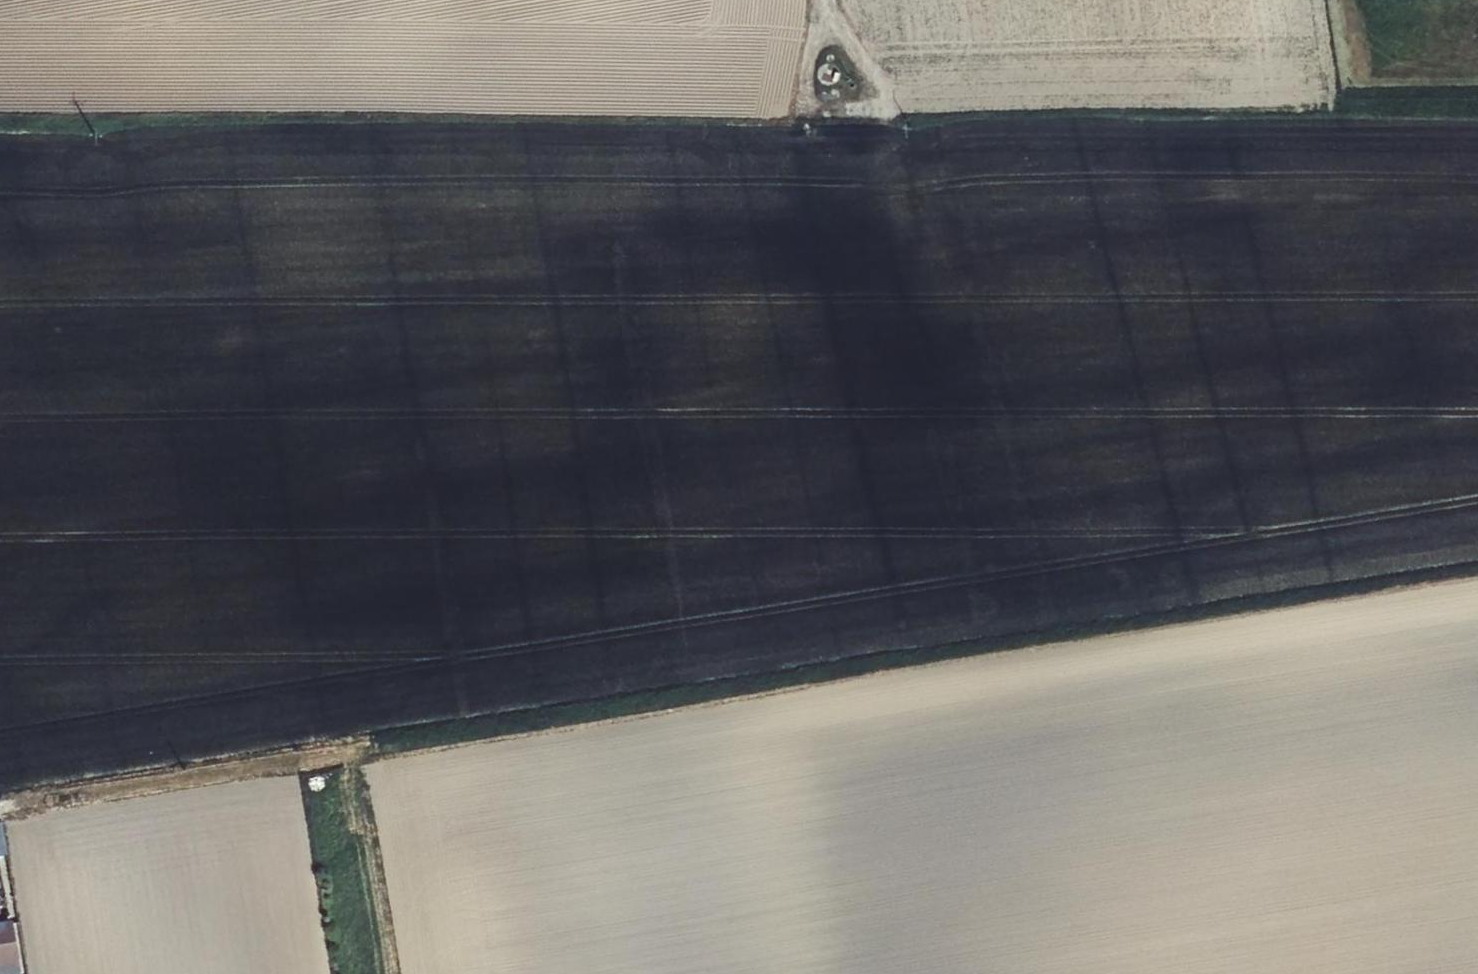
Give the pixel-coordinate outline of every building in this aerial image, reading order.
[(15,930),(0,932),(0,973),(22,973),(15,930)]
